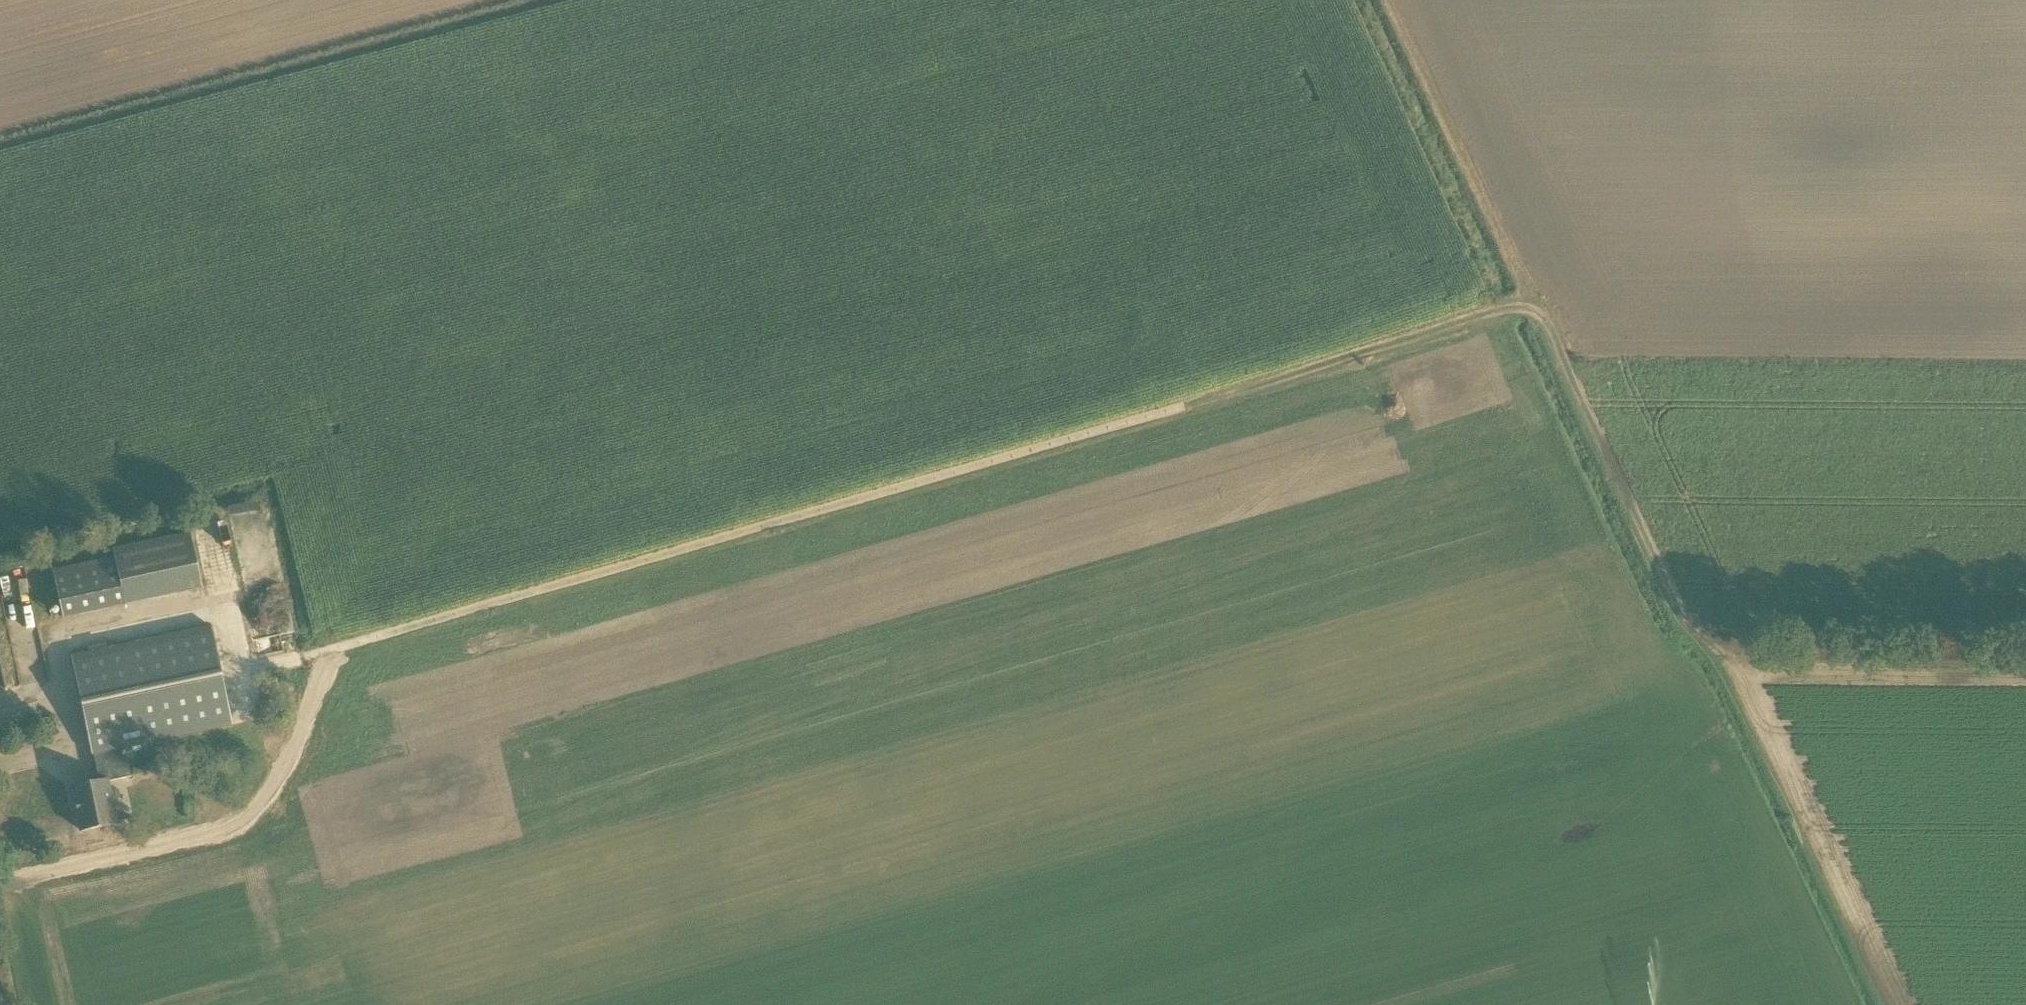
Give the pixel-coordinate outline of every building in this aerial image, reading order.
[(113,549),(115,558),(53,571),(63,618),(203,588),(191,533),(113,549)] [(131,777),(125,749),(234,726),(213,628),(72,658),(92,755),(94,754),(100,782),(72,788),(82,831),(119,823),(110,781),(131,777)]
